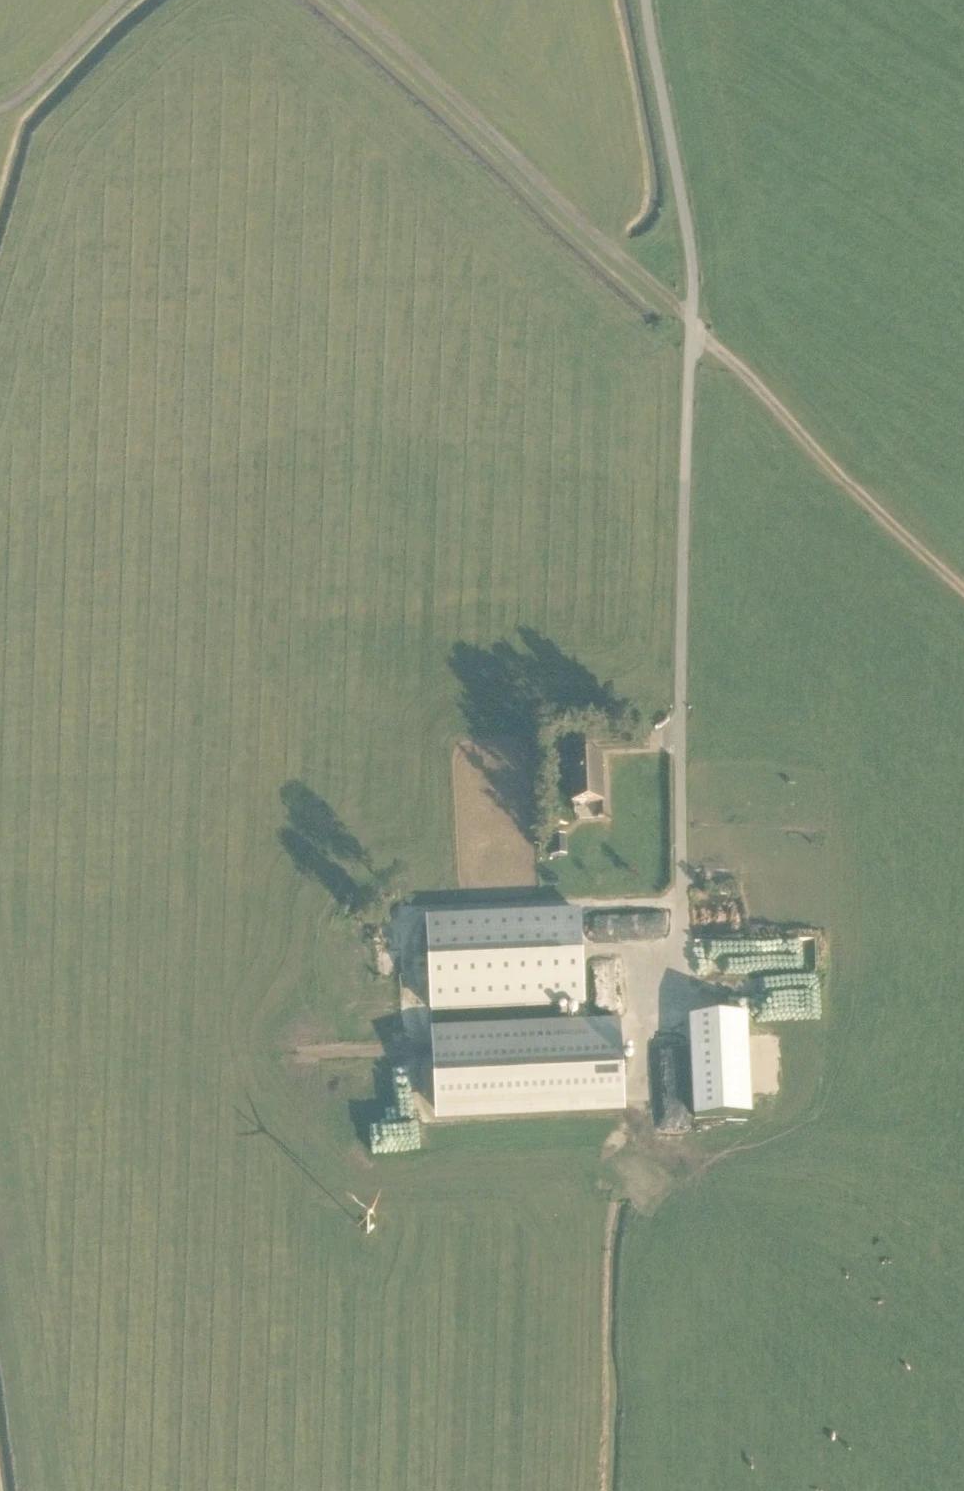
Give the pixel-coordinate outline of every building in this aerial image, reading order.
[(554,738),(554,752),(586,751),(585,737),(554,738)] [(603,802),(602,754),(571,755),(573,803),(603,802)] [(431,1012),(584,1005),(579,915),(427,922),(431,1012)] [(746,1016),(690,1019),(695,1119),(751,1117),(750,1095),(746,1016)] [(624,1102),(620,1023),(431,1032),(435,1111),(624,1102)]
